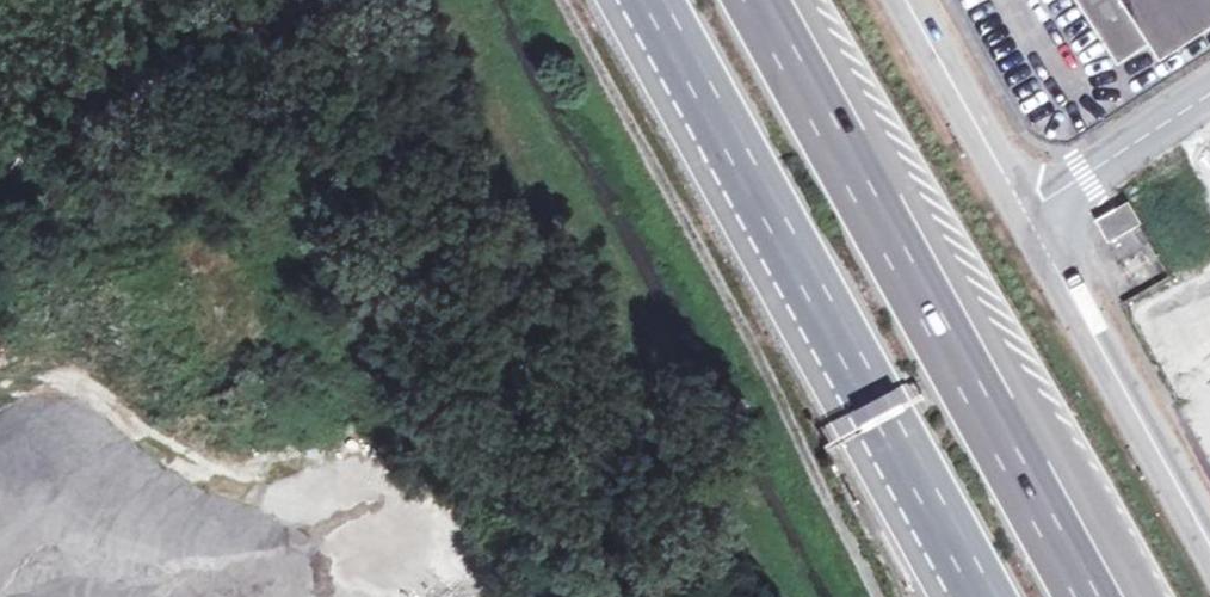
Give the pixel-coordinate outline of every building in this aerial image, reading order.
[(1121,68),(1153,47),(1163,59),(1209,29),(1209,0),(1078,0),(1121,68)] [(1126,207),(1097,225),(1109,243),(1111,242),(1122,260),(1140,248),(1130,230),(1137,225),(1126,207)]
